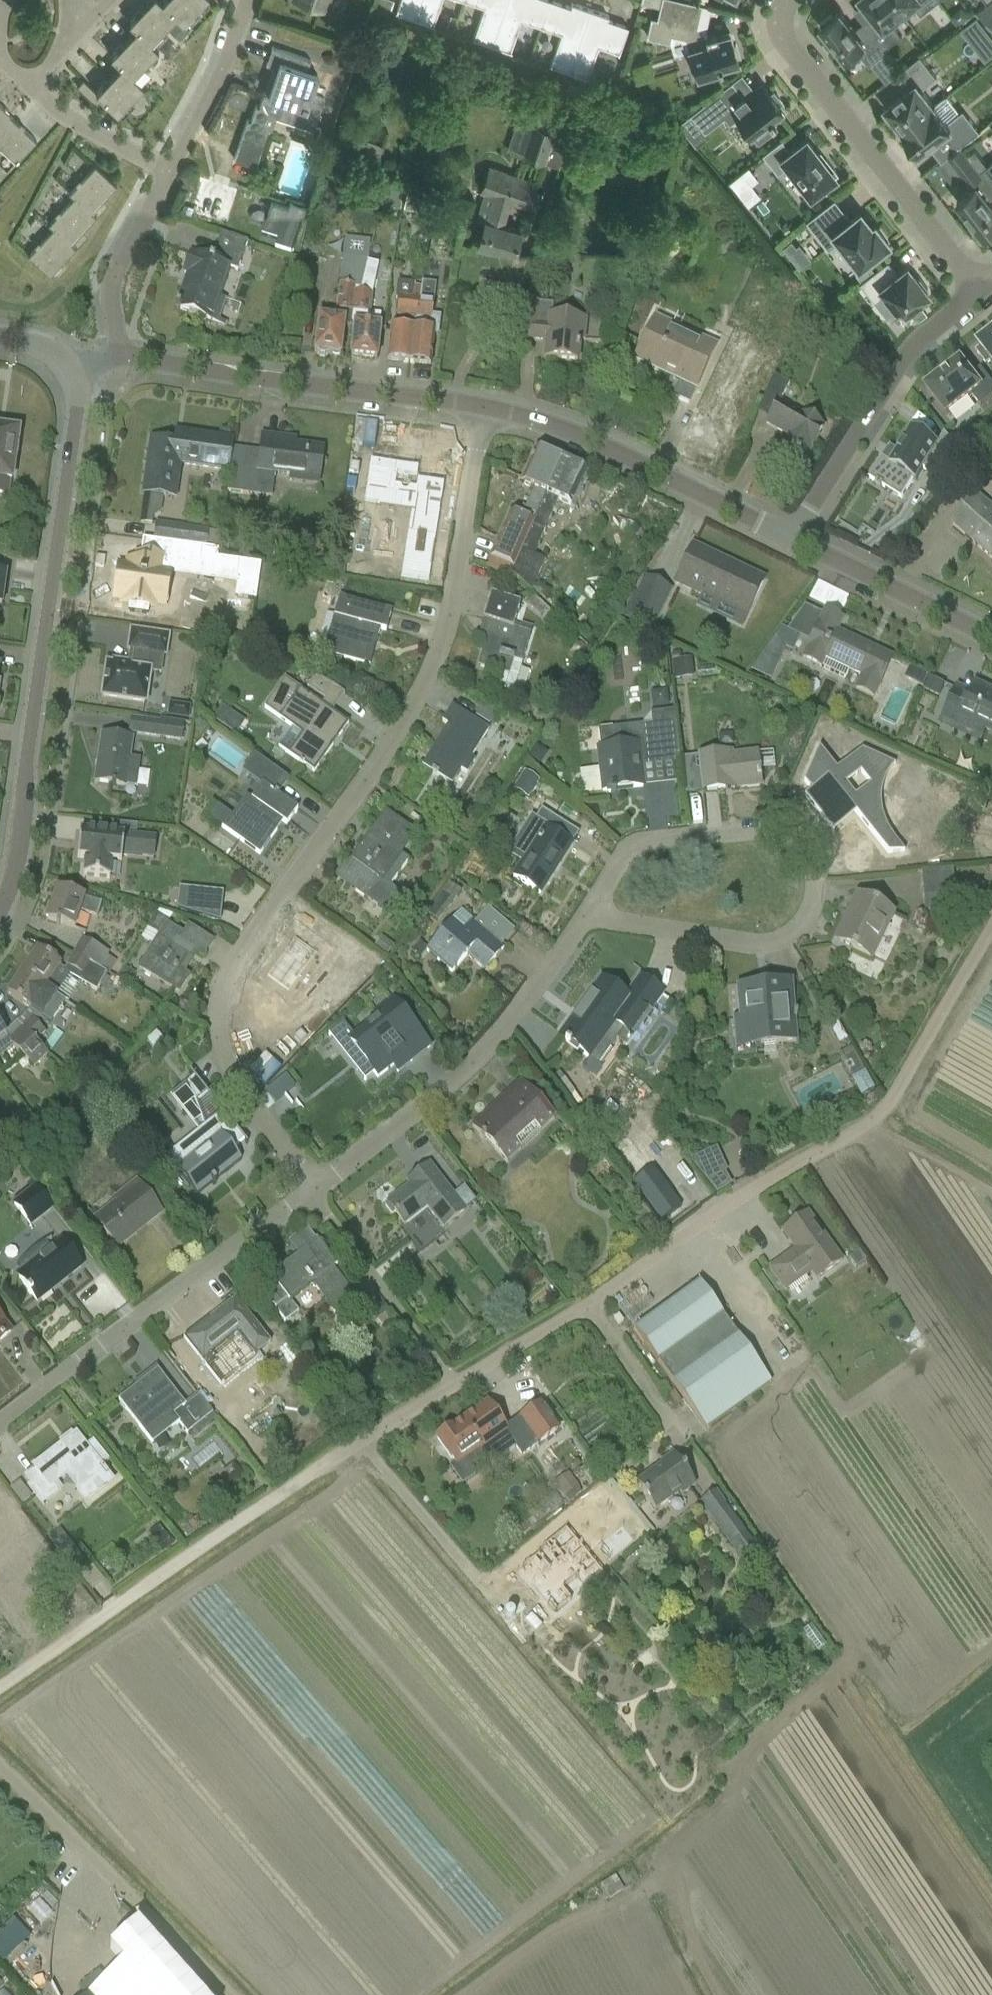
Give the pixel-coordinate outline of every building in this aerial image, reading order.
[(130,20),(137,27),(138,27),(152,40),(161,31),(164,28),(176,15),(177,14),(163,1),(163,0),(149,0),(139,11),(130,20)] [(163,1),(177,14),(179,17),(184,21),(196,8),(198,6),(204,0),(163,0),(163,1)] [(376,4),(390,8),(392,0),(378,0),(376,4)] [(415,19),(421,0),(399,0),(395,12),(415,19)] [(415,19),(433,25),(442,0),(421,0),(415,19)] [(492,45),(507,0),(466,0),(484,6),(473,38),(492,45)] [(542,25),(551,0),(507,0),(492,45),(511,51),(522,19),(542,25)] [(542,25),(562,32),(551,64),(570,71),(591,8),(572,1),(571,5),(556,0),(551,0),(542,25)] [(648,35),(670,40),(672,34),(686,37),(689,49),(687,49),(691,63),(693,62),(698,79),(700,78),(719,73),(717,66),(739,60),(738,55),(741,55),(737,42),(734,43),(730,30),(718,34),(718,31),(708,34),(706,28),(703,29),(702,28),(708,4),(691,0),(661,0),(660,5),(657,18),(652,17),(648,35)] [(886,48),(903,35),(893,21),(903,13),(894,0),(863,0),(874,13),(865,21),(886,48)] [(903,13),(915,4),(922,13),(939,0),(894,0),(903,13)] [(978,11),(991,29),(991,1),(978,11)] [(963,6),(952,14),(959,23),(970,15),(963,6)] [(620,51),(629,25),(608,18),(610,14),(591,8),(570,71),(589,77),(599,45),(620,51)] [(888,50),(886,48),(865,21),(855,28),(850,22),(841,11),(834,15),(832,13),(821,21),(824,24),(822,26),(838,45),(835,48),(843,58),(846,56),(847,58),(859,49),(870,64),(888,50)] [(444,13),(439,27),(452,31),(457,18),(444,13)] [(961,28),(986,59),(991,55),(991,34),(977,15),(961,28)] [(179,17),(171,26),(182,36),(190,27),(184,21),(179,17)] [(116,49),(112,54),(122,64),(122,63),(134,74),(138,70),(147,61),(153,54),(160,47),(156,44),(152,40),(138,27),(137,27),(131,33),(116,49)] [(254,171),(265,139),(267,139),(271,127),(273,128),(277,116),(314,129),(325,96),(312,92),(319,71),(305,66),(308,57),(292,52),(273,45),(267,63),(281,67),(278,76),(276,76),(271,92),(265,90),(260,105),(257,104),(252,119),(249,118),(244,131),(256,135),(245,168),(254,171)] [(537,46),(533,59),(544,63),(549,50),(537,46)] [(902,125),(904,128),(936,103),(925,86),(937,75),(934,70),(921,54),(887,81),(898,94),(896,95),(898,98),(887,106),(894,115),(890,117),(899,128),(902,125)] [(170,59),(163,67),(170,73),(177,66),(170,59)] [(84,78),(78,85),(97,103),(103,97),(118,111),(131,97),(133,95),(144,83),(139,78),(134,74),(122,63),(122,64),(112,74),(97,90),(84,78)] [(744,94),(733,80),(691,114),(705,131),(726,115),(730,121),(737,116),(752,135),(754,134),(759,140),(777,126),(772,121),(775,118),(775,117),(785,109),(780,103),(783,101),(774,90),(771,92),(764,83),(747,96),(745,93),(744,94)] [(540,96),(532,121),(519,117),(509,149),(545,161),(564,104),(540,96)] [(0,102),(0,118),(8,109),(0,102)] [(949,154),(961,144),(980,129),(964,108),(948,120),(936,103),(904,128),(903,129),(911,138),(908,140),(916,150),(919,148),(921,151),(930,143),(943,159),(949,154)] [(8,109),(0,118),(0,145),(17,161),(37,139),(11,113),(12,113),(8,109)] [(788,165),(811,195),(839,173),(827,159),(825,161),(807,137),(791,149),(782,138),(763,153),(778,173),(788,165)] [(386,162),(392,147),(371,139),(365,154),(386,162)] [(666,144),(663,155),(673,159),(677,147),(666,144)] [(984,173),(981,170),(961,144),(949,154),(971,183),(984,173)] [(981,170),(984,173),(991,183),(991,161),(981,170)] [(118,184),(96,164),(71,191),(75,196),(75,195),(93,211),(118,184)] [(514,253),(520,234),(521,228),(505,223),(511,201),(527,206),(534,180),(485,165),(477,192),(483,193),(476,218),(489,221),(489,223),(485,222),(479,243),(514,253)] [(749,167),(731,181),(748,204),(760,195),(752,183),(758,178),(749,167)] [(377,174),(375,184),(385,186),(387,176),(377,174)] [(389,177),(383,201),(400,203),(404,179),(389,177)] [(958,198),(969,212),(966,215),(973,224),(976,222),(986,234),(991,229),(991,203),(977,183),(958,198)] [(408,189),(405,204),(431,210),(435,195),(408,189)] [(97,215),(93,211),(75,195),(75,196),(50,223),(54,227),(55,226),(73,242),(97,215)] [(876,225),(875,223),(873,224),(872,226),(861,212),(862,212),(860,211),(859,212),(851,218),(835,198),(807,220),(829,248),(839,239),(858,263),(857,263),(859,265),(861,264),(860,263),(887,242),(888,243),(889,241),(887,240),(875,225),(876,225)] [(273,200),(260,237),(276,242),(274,250),(289,255),(307,205),(291,200),(288,206),(273,200)] [(77,246),(73,242),(55,226),(54,227),(29,254),(51,274),(77,246)] [(210,322),(228,269),(236,272),(245,243),(220,235),(210,263),(190,256),(184,275),(187,276),(177,307),(176,307),(175,310),(179,312),(179,311),(210,322)] [(792,240),(783,247),(787,253),(796,246),(792,240)] [(336,299),(333,299),(331,320),(317,319),(313,355),(316,355),(318,359),(325,359),(327,357),(339,358),(343,329),(347,329),(352,289),(359,290),(365,263),(366,263),(368,245),(343,242),(338,288),(336,299)] [(651,257),(646,269),(656,274),(662,262),(651,257)] [(862,281),(860,282),(875,301),(885,292),(901,313),(897,317),(898,319),(896,320),(904,331),(928,312),(920,302),(910,309),(908,308),(929,292),(925,288),(928,285),(919,274),(917,277),(907,265),(898,272),(888,260),(875,270),(862,281)] [(869,262),(856,273),(862,281),(875,270),(869,262)] [(376,362),(378,342),(379,329),(379,328),(377,328),(379,316),(368,315),(370,297),(376,266),(366,263),(365,263),(359,290),(352,289),(347,329),(353,329),(350,359),(376,362)] [(440,263),(439,287),(448,287),(449,263),(440,263)] [(386,363),(409,365),(417,288),(414,287),(415,285),(397,283),(395,299),(399,300),(397,318),(402,318),(401,330),(389,328),(386,363)] [(420,288),(417,288),(409,365),(430,367),(433,337),(437,338),(439,318),(430,317),(434,285),(420,284),(420,288)] [(583,341),(584,327),(585,321),(550,317),(551,307),(538,305),(522,304),(519,340),(546,342),(544,359),(577,362),(579,341),(583,341)] [(687,366),(699,339),(654,317),(651,325),(633,363),(678,384),(671,398),(699,411),(712,383),(694,375),(696,370),(687,366)] [(973,346),(991,371),(991,332),(973,346)] [(736,381),(721,373),(700,416),(718,425),(720,419),(731,424),(734,418),(746,424),(772,370),(747,358),(736,381)] [(991,398),(991,385),(980,369),(971,377),(960,363),(925,390),(946,416),(971,397),(980,408),(991,398)] [(773,378),(766,393),(780,401),(788,386),(773,378)] [(804,460),(824,426),(780,401),(766,425),(788,437),(782,448),(795,455),(794,457),(797,459),(798,457),(804,460)] [(923,470),(938,479),(957,449),(944,434),(938,444),(911,428),(889,463),(882,459),(869,480),(876,484),(875,486),(881,490),(882,488),(901,500),(913,481),(916,482),(923,470)] [(7,498),(9,483),(11,483),(18,433),(0,430),(0,497),(7,498)] [(227,473),(229,462),(232,442),(182,435),(181,446),(151,441),(143,495),(163,497),(164,497),(167,478),(177,479),(179,466),(227,473)] [(318,488),(322,451),(294,447),(295,441),(262,437),(259,454),(232,451),(229,473),(226,493),(271,499),(275,474),(288,476),(287,484),(318,488)] [(513,568),(559,463),(535,451),(520,485),(533,490),(520,519),(509,514),(490,558),(513,568)] [(403,568),(429,573),(444,482),(406,476),(408,464),(369,458),(364,488),(386,491),(383,509),(412,514),(403,568)] [(570,507),(577,492),(585,474),(559,463),(513,568),(510,574),(526,591),(540,559),(532,556),(556,501),(570,507)] [(975,499),(965,511),(952,526),(991,561),(991,513),(975,499)] [(217,547),(219,534),(206,533),(155,525),(153,542),(184,547),(204,549),(204,545),(217,547)] [(217,552),(141,541),(139,558),(136,558),(135,566),(127,565),(126,569),(119,568),(114,600),(121,601),(120,605),(127,606),(126,613),(145,616),(146,609),(153,610),(154,606),(165,607),(171,564),(201,569),(202,564),(215,566),(217,552)] [(448,586),(455,546),(437,542),(430,583),(448,586)] [(691,549),(675,582),(746,617),(762,583),(691,549)] [(334,562),(333,575),(342,576),(344,564),(334,562)] [(240,563),(234,599),(254,602),(260,566),(240,563)] [(650,631),(659,611),(637,599),(639,596),(634,593),(622,617),(650,631)] [(514,689),(529,635),(517,632),(512,631),(519,605),(509,602),(490,596),(483,622),(485,623),(480,639),(485,641),(477,668),(496,673),(498,674),(495,683),(514,689)] [(532,598),(526,605),(539,616),(545,610),(532,598)] [(391,613),(371,608),(339,599),(333,617),(325,615),(320,633),(322,633),(316,652),(323,654),(365,665),(369,649),(367,648),(369,641),(376,643),(379,631),(385,632),(391,613)] [(824,613),(815,631),(802,658),(819,667),(846,679),(849,671),(862,677),(855,690),(872,698),(882,677),(891,659),(835,633),(841,621),(824,613)] [(783,629),(765,655),(781,663),(787,650),(794,653),(802,638),(783,629)] [(109,664),(104,696),(147,702),(152,666),(154,652),(163,654),(165,635),(133,631),(130,649),(133,649),(131,663),(118,661),(117,666),(109,664)] [(632,684),(630,651),(614,651),(616,685),(632,684)] [(691,660),(673,662),(675,680),(683,679),(683,673),(692,672),(691,660)] [(929,679),(923,691),(937,697),(942,686),(929,679)] [(284,680),(263,709),(277,719),(292,730),(278,749),(287,755),(296,762),(300,764),(298,766),(302,768),(303,766),(313,773),(333,745),(331,743),(337,734),(339,736),(348,724),(331,713),(298,690),(284,680)] [(985,730),(991,733),(991,693),(974,684),(970,694),(957,688),(949,706),(942,720),(958,728),(962,719),(985,730)] [(666,691),(651,692),(653,708),(668,706),(666,691)] [(169,704),(167,718),(188,721),(190,707),(169,704)] [(475,717),(489,725),(496,714),(483,706),(475,717)] [(221,707),(212,721),(221,727),(230,714),(221,707)] [(421,768),(439,778),(451,786),(460,771),(467,775),(474,763),(470,760),(488,731),(451,707),(441,723),(452,729),(443,743),(439,740),(421,768)] [(647,763),(647,764),(672,761),(668,723),(672,723),(671,712),(650,714),(651,725),(597,731),(599,751),(598,751),(602,792),(610,792),(610,796),(615,795),(614,791),(642,788),(639,764),(647,763)] [(129,735),(180,742),(183,723),(161,720),(160,724),(131,720),(129,735)] [(94,783),(114,785),(125,787),(132,740),(121,739),(101,735),(97,761),(100,762),(97,782),(94,782),(94,783)] [(533,751),(530,755),(531,761),(536,764),(541,763),(544,758),(543,752),(538,749),(533,751)] [(699,757),(701,774),(703,794),(734,791),(733,789),(760,787),(757,767),(756,755),(730,757),(730,753),(699,757)] [(874,804),(892,769),(858,754),(826,780),(808,758),(795,789),(803,798),(796,804),(825,840),(850,820),(867,842),(880,831),(874,804)] [(244,812),(229,833),(234,837),(243,843),(259,855),(276,832),(272,829),(279,820),(286,825),(296,811),(280,799),(277,797),(289,781),(254,755),(241,773),(262,787),(244,812)] [(524,773),(513,790),(527,799),(530,794),(531,796),(536,788),(534,787),(538,782),(524,773)] [(561,824),(544,813),(541,811),(533,823),(544,830),(514,878),(522,883),(539,894),(571,845),(555,835),(561,824)] [(337,879),(353,890),(385,913),(399,895),(389,887),(407,861),(400,856),(416,834),(401,823),(385,812),(373,828),(380,833),(369,849),(362,844),(337,879)] [(505,833),(527,845),(537,827),(515,816),(505,833)] [(81,832),(78,857),(86,858),(84,876),(107,878),(109,861),(119,862),(120,853),(140,855),(142,839),(81,832)] [(894,850),(886,841),(877,849),(885,858),(894,850)] [(923,913),(944,911),(956,910),(953,869),(941,870),(919,872),(923,913)] [(973,882),(966,892),(978,900),(985,890),(973,882)] [(449,884),(425,914),(437,923),(460,893),(449,884)] [(193,890),(191,914),(219,923),(222,893),(193,890)] [(45,918),(47,919),(47,921),(56,924),(55,926),(59,927),(59,925),(73,929),(79,913),(96,919),(101,905),(56,891),(55,891),(56,892),(51,907),(48,906),(45,918)] [(840,943),(871,959),(892,915),(856,898),(849,912),(854,915),(840,943)] [(139,969),(161,983),(178,993),(188,977),(179,973),(193,951),(203,958),(212,943),(195,933),(187,928),(181,937),(164,927),(171,915),(157,911),(139,939),(152,947),(139,969)] [(426,952),(436,961),(451,973),(467,956),(484,971),(504,947),(489,934),(473,921),(472,921),(460,911),(450,922),(450,923),(427,951),(426,952)] [(302,934),(281,965),(284,967),(277,976),(295,988),(300,979),(308,984),(326,956),(345,969),(359,947),(322,922),(310,939),(302,934)] [(381,938),(374,948),(386,957),(393,947),(381,938)] [(81,940),(72,956),(89,965),(99,971),(107,955),(81,940)] [(419,943),(410,954),(418,961),(426,952),(427,951),(419,943)] [(59,968),(60,967),(36,951),(22,973),(55,995),(67,977),(94,992),(105,974),(99,971),(89,965),(72,956),(63,971),(59,968)] [(379,957),(367,953),(361,968),(373,973),(379,957)] [(127,986),(134,974),(123,967),(121,971),(120,970),(114,979),(127,986)] [(56,996),(55,995),(22,973),(7,995),(50,1024),(64,1002),(56,997),(56,996)] [(589,1060),(597,1065),(615,1040),(625,1048),(633,1037),(651,1011),(663,995),(639,977),(625,997),(600,979),(558,1037),(565,1043),(564,1044),(568,1047),(569,1045),(589,1060)] [(757,986),(736,988),(737,1000),(739,1019),(741,1038),(759,1037),(760,1047),(796,1044),(794,1021),(796,1021),(795,1017),(793,1017),(791,984),(771,985),(757,986)] [(401,1051),(410,1062),(429,1048),(393,1000),(373,1016),(376,1020),(348,1042),(349,1042),(343,1047),(358,1066),(363,1061),(377,1078),(394,1065),(390,1060),(401,1051)] [(823,1021),(829,1032),(832,1038),(838,1035),(840,1033),(831,1017),(823,1021)] [(36,1043),(45,1034),(30,1019),(21,1028),(36,1043)] [(4,1035),(0,1030),(0,1059),(13,1048),(34,1069),(48,1055),(36,1043),(21,1028),(16,1023),(4,1035)] [(156,1032),(146,1041),(154,1051),(164,1042),(156,1032)] [(862,1072),(849,1079),(859,1098),(872,1091),(862,1072)] [(284,1075),(274,1083),(284,1095),(294,1087),(284,1075)] [(195,1077),(187,1083),(195,1104),(208,1092),(195,1077)] [(496,1151),(505,1160),(539,1129),(535,1125),(547,1114),(537,1103),(523,1088),(513,1097),(509,1093),(472,1127),(479,1136),(479,1137),(483,1141),(484,1140),(486,1143),(495,1152),(496,1151)] [(203,1128),(167,1157),(176,1169),(175,1169),(197,1196),(211,1185),(213,1187),(216,1184),(214,1182),(241,1161),(232,1150),(245,1140),(225,1115),(224,1114),(223,1114),(222,1114),(221,1114),(220,1114),(219,1114),(219,1115),(204,1127),(203,1127),(203,1128)] [(95,1117),(79,1117),(79,1129),(95,1129),(95,1117)] [(464,1212),(428,1166),(414,1177),(419,1183),(413,1188),(411,1186),(387,1204),(388,1205),(389,1204),(395,1211),(393,1213),(403,1225),(426,1208),(443,1229),(464,1212)] [(652,1169),(633,1183),(661,1222),(681,1207),(652,1169)] [(724,1174),(707,1184),(716,1196),(731,1187),(724,1174)] [(161,1214),(149,1199),(136,1183),(114,1200),(117,1203),(95,1221),(116,1247),(145,1224),(146,1226),(161,1214)] [(10,1204),(29,1228),(52,1211),(33,1187),(10,1204)] [(793,1249),(767,1269),(784,1293),(811,1274),(816,1281),(842,1262),(807,1214),(781,1232),(793,1249)] [(260,1291),(285,1323),(296,1313),(289,1303),(311,1286),(343,1325),(363,1309),(332,1269),(336,1266),(317,1241),(313,1244),(305,1235),(293,1244),(301,1253),(269,1277),(273,1282),(260,1291)] [(81,1267),(68,1252),(61,1242),(59,1240),(48,1248),(44,1243),(31,1251),(23,1258),(18,1264),(14,1269),(15,1271),(19,1275),(17,1277),(24,1286),(28,1291),(27,1292),(29,1296),(31,1295),(37,1302),(81,1267)] [(857,1252),(848,1259),(855,1269),(864,1262),(857,1252)] [(698,1284),(633,1331),(706,1431),(771,1383),(698,1284)] [(254,1357),(271,1344),(235,1299),(183,1339),(207,1369),(217,1360),(213,1354),(237,1335),(254,1357)] [(383,1305),(373,1312),(378,1318),(388,1311),(383,1305)] [(0,1320),(0,1341),(10,1333),(0,1320)] [(390,1322),(381,1329),(387,1337),(396,1330),(390,1322)] [(152,1444),(178,1424),(187,1436),(213,1416),(197,1396),(184,1405),(157,1371),(119,1401),(152,1444)] [(486,1405),(436,1440),(448,1456),(453,1464),(454,1466),(450,1469),(462,1486),(491,1466),(484,1455),(510,1437),(519,1450),(537,1437),(553,1426),(540,1406),(520,1420),(522,1423),(507,1434),(486,1405)] [(35,1470),(25,1477),(26,1479),(31,1485),(28,1487),(42,1505),(45,1502),(56,1493),(59,1491),(51,1481),(54,1479),(65,1470),(79,1487),(76,1489),(76,1490),(77,1491),(85,1502),(112,1481),(101,1467),(108,1461),(92,1441),(85,1447),(75,1435),(33,1467),(35,1470)] [(654,1511),(680,1493),(683,1495),(695,1486),(673,1455),(659,1464),(661,1467),(635,1484),(644,1496),(642,1497),(644,1500),(646,1499),(654,1511)] [(569,1477),(556,1487),(564,1499),(578,1489),(569,1477)] [(733,1544),(745,1561),(758,1552),(727,1508),(710,1520),(729,1547),(733,1544)] [(638,1534),(625,1519),(610,1531),(622,1547),(638,1534)] [(521,1522),(513,1528),(521,1538),(529,1532),(521,1522)] [(581,1591),(599,1576),(557,1527),(534,1547),(535,1549),(511,1569),(549,1613),(565,1599),(556,1588),(569,1577),(581,1591)] [(547,1646),(574,1620),(565,1611),(538,1636),(547,1646)] [(585,1640),(571,1652),(593,1677),(607,1665),(585,1640)] [(638,1708),(613,1728),(624,1742),(649,1722),(638,1708)]
